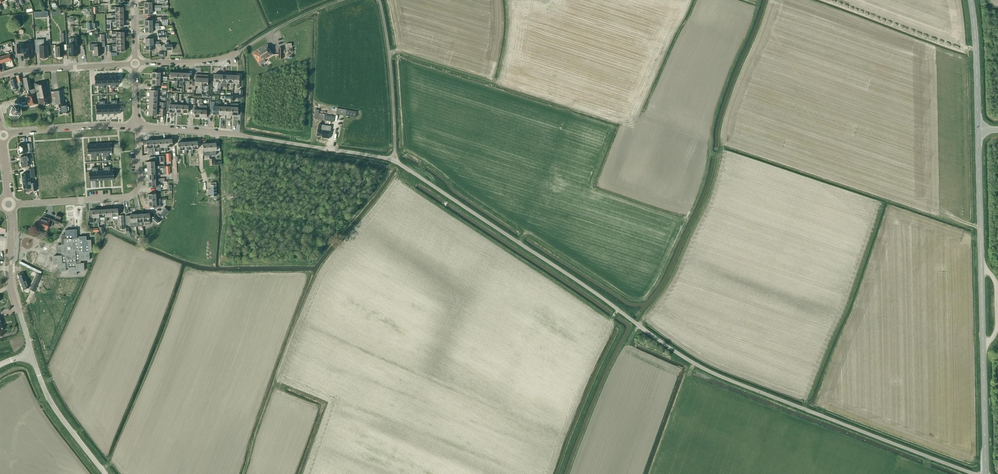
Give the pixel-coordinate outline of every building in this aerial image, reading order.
[(69,56),(77,55),(77,46),(80,45),(80,37),(72,38),(68,38),(69,44),(68,44),(69,56)] [(48,52),(47,45),(44,45),(43,39),(35,40),(36,51),(40,51),(40,57),(48,57),(47,53),(48,52)] [(24,53),(24,58),(33,58),(32,43),(24,43),(24,44),(17,44),(17,53),(24,53)] [(254,54),(259,62),(260,62),(261,64),(263,63),(263,62),(274,54),(268,44),(258,50),(259,51),(254,54)] [(55,47),(56,57),(63,56),(63,46),(55,47)] [(5,70),(2,63),(6,62),(11,60),(12,60),(10,54),(4,56),(0,57),(0,72),(5,70)] [(202,90),(202,86),(201,86),(201,75),(195,74),(195,77),(195,81),(192,81),(191,90),(195,90),(195,85),(199,86),(199,90),(202,90)] [(10,80),(13,90),(20,88),(19,85),(22,84),(21,81),(22,81),(20,75),(16,76),(17,78),(10,80)] [(30,76),(23,78),(25,91),(28,90),(32,89),(30,76)] [(34,83),(37,98),(38,98),(39,104),(40,106),(49,104),(48,96),(49,96),(46,81),(34,83)] [(38,98),(37,98),(36,98),(34,89),(32,89),(28,90),(29,95),(27,95),(29,106),(37,104),(39,104),(38,98)] [(69,113),(68,103),(64,103),(63,90),(55,91),(56,104),(58,104),(60,114),(69,113)] [(175,112),(175,104),(174,104),(171,104),(171,100),(168,100),(168,101),(167,101),(166,110),(169,110),(168,112),(175,112)] [(212,102),(210,102),(210,113),(212,114),(219,114),(219,106),(218,106),(214,106),(214,102),(212,102)] [(237,107),(233,107),(233,102),(230,102),(230,107),(231,107),(231,115),(237,115),(237,113),(240,113),(241,106),(237,106),(237,107)] [(18,109),(15,106),(11,107),(9,109),(9,113),(12,116),(16,115),(18,112),(18,109)] [(336,114),(356,117),(357,112),(337,108),(336,114)] [(325,115),(325,114),(319,113),(318,119),(334,122),(334,117),(325,115)] [(322,137),(329,138),(331,130),(324,129),(325,125),(318,124),(317,135),(322,136),(322,137)] [(18,145),(19,154),(27,153),(26,150),(30,150),(30,149),(29,143),(18,145)] [(211,151),(216,150),(216,151),(220,151),(219,146),(216,146),(216,143),(209,143),(209,151),(209,155),(212,155),(211,151)] [(60,146),(33,147),(33,153),(36,153),(36,155),(60,153),(60,146)] [(20,163),(21,167),(29,166),(28,159),(30,159),(29,155),(20,156),(21,162),(20,163)] [(147,168),(155,168),(155,169),(165,168),(164,166),(154,166),(154,161),(155,161),(155,156),(149,157),(149,161),(146,162),(147,168)] [(62,182),(69,182),(68,157),(61,157),(62,182)] [(21,174),(22,181),(30,180),(30,178),(35,177),(35,172),(34,168),(28,169),(28,173),(21,174)] [(30,183),(30,180),(22,181),(23,189),(31,188),(31,191),(37,190),(36,182),(30,183)] [(57,181),(40,181),(40,190),(57,189),(57,181)] [(98,217),(98,209),(92,210),(88,211),(89,222),(94,222),(94,217),(98,217)] [(130,222),(129,222),(130,227),(132,227),(132,226),(136,226),(136,222),(136,214),(130,214),(130,215),(125,215),(125,221),(130,221),(130,222)] [(161,220),(155,215),(151,219),(154,221),(155,220),(158,223),(161,220)] [(40,219),(37,227),(46,230),(48,226),(51,227),(53,220),(44,217),(43,220),(40,219)] [(76,271),(84,271),(83,263),(80,263),(80,260),(89,260),(89,252),(91,252),(90,240),(86,240),(86,236),(78,237),(78,238),(77,238),(76,229),(64,230),(65,236),(60,236),(61,245),(57,245),(58,253),(61,253),(61,255),(53,256),(54,264),(57,263),(58,271),(66,271),(66,267),(68,267),(68,275),(76,274),(76,271)] [(18,274),(23,290),(29,288),(28,285),(30,284),(29,282),(27,282),(24,272),(18,274)]
